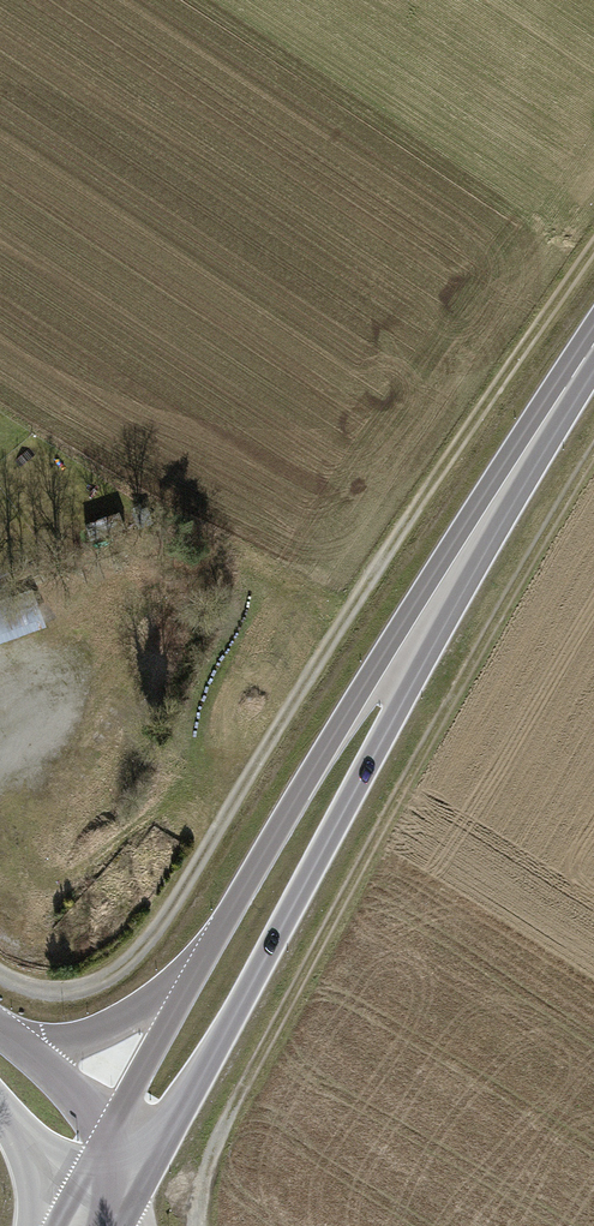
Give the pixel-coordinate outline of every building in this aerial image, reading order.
[(0,599),(0,640),(48,624),(36,587),(0,599)]
